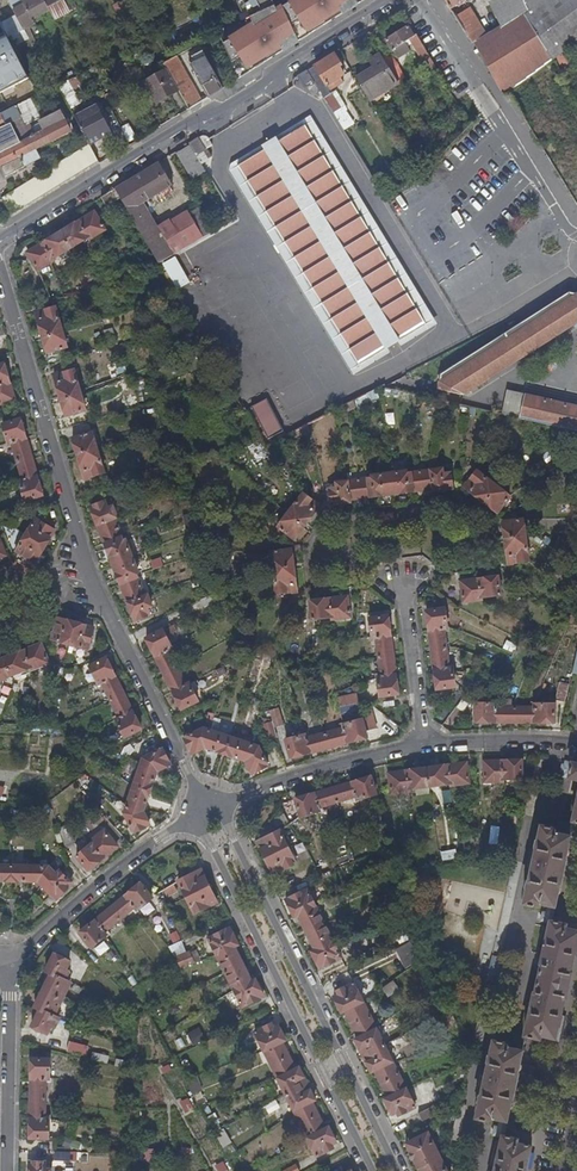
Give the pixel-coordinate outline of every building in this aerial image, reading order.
[(9,0),(18,17),(2,25),(7,33),(11,41),(27,34),(25,29),(36,24),(34,19),(50,9),(45,0),(31,0),(26,3),(25,0),(9,0)] [(50,9),(54,15),(56,19),(78,8),(74,0),(45,0),(50,9)] [(255,22),(224,45),(239,78),(288,47),(280,34),(277,19),(279,9),(275,0),(245,0),(255,22)] [(283,6),(298,40),(348,10),(341,0),(292,0),(283,6)] [(523,0),(486,0),(501,26),(529,78),(554,59),(523,0)] [(544,2),(542,0),(523,0),(554,59),(555,58),(567,49),(576,42),(576,0),(547,0),(544,2)] [(510,92),(529,78),(501,26),(485,34),(469,6),(454,15),(467,35),(504,97),(510,92)] [(421,43),(416,35),(413,36),(407,26),(385,40),(391,50),(410,38),(428,67),(434,63),(433,63),(421,43)] [(7,33),(0,36),(0,93),(30,78),(11,41),(7,33)] [(555,58),(566,77),(576,69),(576,62),(567,49),(555,58)] [(189,62),(209,97),(223,88),(204,53),(201,55),(199,52),(191,57),(192,60),(189,62)] [(398,84),(379,53),(368,59),(372,66),(355,76),(371,101),(398,84)] [(341,66),(334,54),(308,70),(315,81),(324,97),(330,94),(332,92),(328,84),(343,75),(339,67),(341,66)] [(395,59),(388,63),(398,79),(405,74),(395,59)] [(178,91),(166,70),(146,82),(157,103),(178,91)] [(171,78),(189,109),(202,101),(184,70),(171,78)] [(315,81),(308,70),(298,76),(305,87),(315,81)] [(73,89),(80,87),(76,77),(60,83),(68,105),(78,101),(73,89)] [(338,106),(330,94),(324,97),(332,110),(338,106)] [(0,153),(0,166),(1,166),(6,175),(25,166),(20,157),(36,148),(50,141),(68,132),(75,129),(69,118),(66,120),(61,111),(41,121),(42,124),(32,128),(29,123),(41,117),(32,98),(28,100),(19,105),(16,106),(22,118),(31,137),(0,153)] [(76,116),(90,144),(111,133),(97,105),(76,116)] [(1,113),(7,124),(22,118),(16,106),(1,113)] [(342,114),(338,106),(332,110),(336,117),(342,114)] [(0,128),(0,153),(31,137),(22,118),(7,124),(0,128)] [(425,324),(304,125),(276,142),(274,138),(261,146),(263,150),(236,166),(357,365),(425,324)] [(71,136),(68,132),(50,141),(52,146),(71,136)] [(113,137),(120,151),(129,146),(122,132),(113,137)] [(201,136),(188,144),(199,164),(205,160),(201,152),(210,146),(205,137),(203,136),(201,136)] [(2,197),(11,213),(98,161),(90,144),(2,197)] [(203,172),(188,147),(177,154),(192,179),(203,172)] [(20,157),(25,166),(41,158),(36,148),(20,157)] [(158,162),(114,189),(120,198),(158,263),(172,255),(162,236),(174,229),(170,222),(169,222),(167,220),(156,227),(142,203),(153,196),(165,189),(172,184),(158,162)] [(106,206),(120,198),(114,189),(100,197),(106,206)] [(167,192),(165,189),(153,196),(155,200),(167,192)] [(185,215),(188,213),(191,212),(188,206),(182,209),(184,213),(185,215)] [(92,212),(26,253),(37,271),(53,261),(52,258),(86,237),(88,239),(103,229),(92,212)] [(162,236),(172,255),(202,238),(188,213),(185,215),(184,213),(170,222),(174,229),(162,236)] [(576,294),(520,330),(441,380),(439,390),(463,395),(576,322),(576,294)] [(47,353),(66,348),(54,308),(35,313),(47,353)] [(102,330),(105,340),(114,338),(111,328),(102,330)] [(3,363),(0,364),(0,404),(14,399),(3,363)] [(65,416),(85,410),(73,370),(53,376),(65,416)] [(118,383),(125,410),(135,407),(128,381),(118,383)] [(519,415),(524,394),(499,388),(494,410),(519,415)] [(576,431),(576,406),(525,395),(520,419),(576,431)] [(267,398),(250,406),(265,437),(282,429),(267,398)] [(17,479),(24,501),(42,495),(20,420),(1,426),(8,446),(11,446),(20,478),(17,479)] [(103,473),(91,433),(71,439),(84,479),(103,473)] [(442,474),(441,469),(406,474),(405,472),(370,476),(371,479),(335,483),(335,487),(329,488),(331,504),(350,502),(350,500),(432,489),(432,491),(451,488),(449,473),(442,474)] [(496,513),(509,496),(476,471),(464,487),(496,513)] [(318,508),(302,495),(277,528),(294,540),(318,508)] [(90,507),(135,621),(150,615),(148,608),(152,607),(147,596),(145,597),(136,575),(138,574),(125,540),(122,542),(114,518),(116,517),(112,507),(108,508),(105,501),(90,507)] [(34,564),(54,530),(35,519),(16,552),(34,564)] [(522,520),(501,522),(506,563),(527,561),(522,520)] [(291,550),(270,553),(277,593),(270,600),(287,601),(287,592),(297,590),(291,550)] [(478,579),(480,598),(498,595),(496,576),(478,579)] [(478,579),(477,579),(459,582),(462,602),(481,600),(480,598),(478,579)] [(349,617),(346,597),(309,602),(312,626),(320,625),(319,619),(331,618),(331,620),(349,617)] [(436,690),(455,687),(452,665),(449,665),(444,632),(448,631),(444,609),(425,611),(436,690)] [(374,674),(378,698),(398,695),(387,616),(367,619),(371,642),(374,642),(379,674),(374,674)] [(94,627),(57,618),(52,640),(88,649),(94,627)] [(154,657),(171,648),(162,630),(145,639),(154,657)] [(41,644),(0,660),(0,680),(30,668),(32,670),(49,663),(41,644)] [(173,651),(171,648),(154,657),(181,710),(197,701),(187,681),(184,682),(169,652),(173,651)] [(116,715),(113,717),(123,737),(141,729),(105,658),(89,666),(99,687),(102,686),(116,715)] [(567,685),(559,682),(554,700),(563,703),(567,685)] [(358,704),(355,695),(338,699),(340,708),(358,704)] [(474,722),(494,722),(494,703),(474,703),(474,722)] [(494,703),(494,722),(552,723),(552,704),(530,704),(529,707),(498,707),(498,703),(494,703)] [(277,707),(269,709),(274,726),(282,724),(277,707)] [(369,709),(361,719),(339,725),(340,728),(308,737),(307,733),(285,740),(290,758),(366,738),(364,730),(374,727),(369,709)] [(276,736),(270,722),(263,725),(268,739),(276,736)] [(202,729),(182,738),(190,755),(205,748),(244,760),(252,774),(267,766),(257,746),(202,729)] [(170,764),(162,748),(142,758),(140,763),(156,771),(170,764)] [(520,760),(482,761),(482,782),(501,782),(501,780),(521,779),(520,760)] [(564,761),(560,777),(576,781),(576,764),(564,761)] [(465,762),(388,772),(391,794),(409,792),(409,789),(449,783),(450,785),(467,783),(465,762)] [(156,771),(140,763),(123,813),(133,833),(149,824),(142,810),(156,771)] [(370,776),(294,798),(300,817),(322,811),(321,806),(351,797),(354,802),(375,794),(370,776)] [(286,821),(283,814),(269,822),(273,828),(286,821)] [(539,825),(522,905),(534,909),(538,904),(546,906),(543,921),(548,922),(539,967),(540,968),(535,993),(532,993),(522,1037),(534,1040),(538,1037),(554,1040),(576,938),(576,933),(564,930),(561,924),(550,922),(569,837),(554,834),(552,828),(539,825)] [(284,833),(289,844),(296,841),(291,829),(284,833)] [(60,834),(64,848),(75,844),(70,830),(60,834)] [(90,843),(75,855),(87,870),(117,846),(104,830),(89,842),(90,843)] [(272,874),(295,863),(279,831),(256,842),(272,874)] [(440,852),(441,860),(455,858),(454,850),(440,852)] [(0,863),(0,880),(36,880),(55,899),(71,883),(58,869),(53,872),(46,864),(0,863)] [(198,869),(177,880),(189,905),(182,908),(185,915),(192,911),(193,913),(215,902),(198,869)] [(152,897),(139,882),(78,933),(90,947),(107,933),(105,930),(131,909),(134,912),(152,897)] [(319,969),(341,958),(306,889),(284,900),(293,917),(296,916),(313,949),(310,951),(319,969)] [(228,927),(207,938),(241,1007),(262,996),(254,979),(251,980),(233,947),(237,944),(228,927)] [(96,957),(108,949),(103,941),(91,949),(96,957)] [(407,943),(394,951),(404,967),(417,959),(407,943)] [(188,951),(175,956),(181,967),(193,963),(188,951)] [(68,960),(53,953),(44,971),(48,973),(34,1007),(38,1009),(31,1026),(47,1034),(51,1026),(55,1027),(58,1018),(54,1015),(69,981),(64,979),(68,971),(64,969),(68,960)] [(102,956),(94,962),(103,974),(112,967),(102,956)] [(380,988),(386,998),(398,990),(392,980),(380,988)] [(397,1116),(414,1107),(352,983),(337,991),(338,994),(333,997),(340,1012),(343,1011),(357,1037),(354,1039),(370,1072),(373,1071),(386,1097),(383,1099),(390,1114),(395,1112),(397,1116)] [(271,1024),(253,1033),(316,1156),(332,1148),(330,1144),(335,1142),(328,1127),(323,1129),(310,1102),(314,1100),(298,1068),(294,1069),(280,1043),(284,1041),(277,1025),(272,1027),(271,1024)] [(193,1030),(185,1036),(192,1045),(201,1039),(193,1030)] [(85,1057),(88,1046),(67,1041),(65,1052),(85,1057)] [(519,1065),(522,1052),(507,1049),(504,1044),(491,1041),(475,1120),(487,1123),(491,1119),(499,1121),(496,1136),(501,1137),(494,1170),(525,1170),(530,1147),(516,1143),(514,1139),(503,1136),(509,1109),(519,1065)] [(48,1115),(45,1115),(44,1082),(49,1083),(48,1059),(29,1059),(29,1138),(48,1138),(47,1119),(48,1119),(48,1115)] [(533,1068),(519,1065),(509,1109),(523,1112),(533,1068)] [(191,1093),(201,1088),(195,1078),(186,1083),(191,1093)] [(177,1102),(182,1115),(193,1111),(188,1097),(177,1102)] [(267,1113),(278,1109),(275,1101),(264,1105),(267,1113)] [(459,1104),(450,1142),(446,1144),(449,1151),(457,1146),(466,1106),(459,1104)] [(436,1114),(433,1106),(418,1114),(421,1121),(436,1114)] [(215,1114),(207,1115),(209,1129),(217,1128),(215,1114)] [(214,1133),(226,1154),(234,1150),(222,1129),(214,1133)] [(419,1170),(446,1170),(426,1133),(405,1144),(419,1170)] [(68,1160),(68,1152),(53,1152),(54,1160),(68,1160)] [(100,1155),(89,1158),(91,1166),(102,1164),(100,1155)] [(215,1170),(228,1170),(221,1161),(213,1167),(215,1170)] [(49,1169),(44,1169),(44,1162),(28,1162),(28,1170),(49,1170),(49,1169)]
